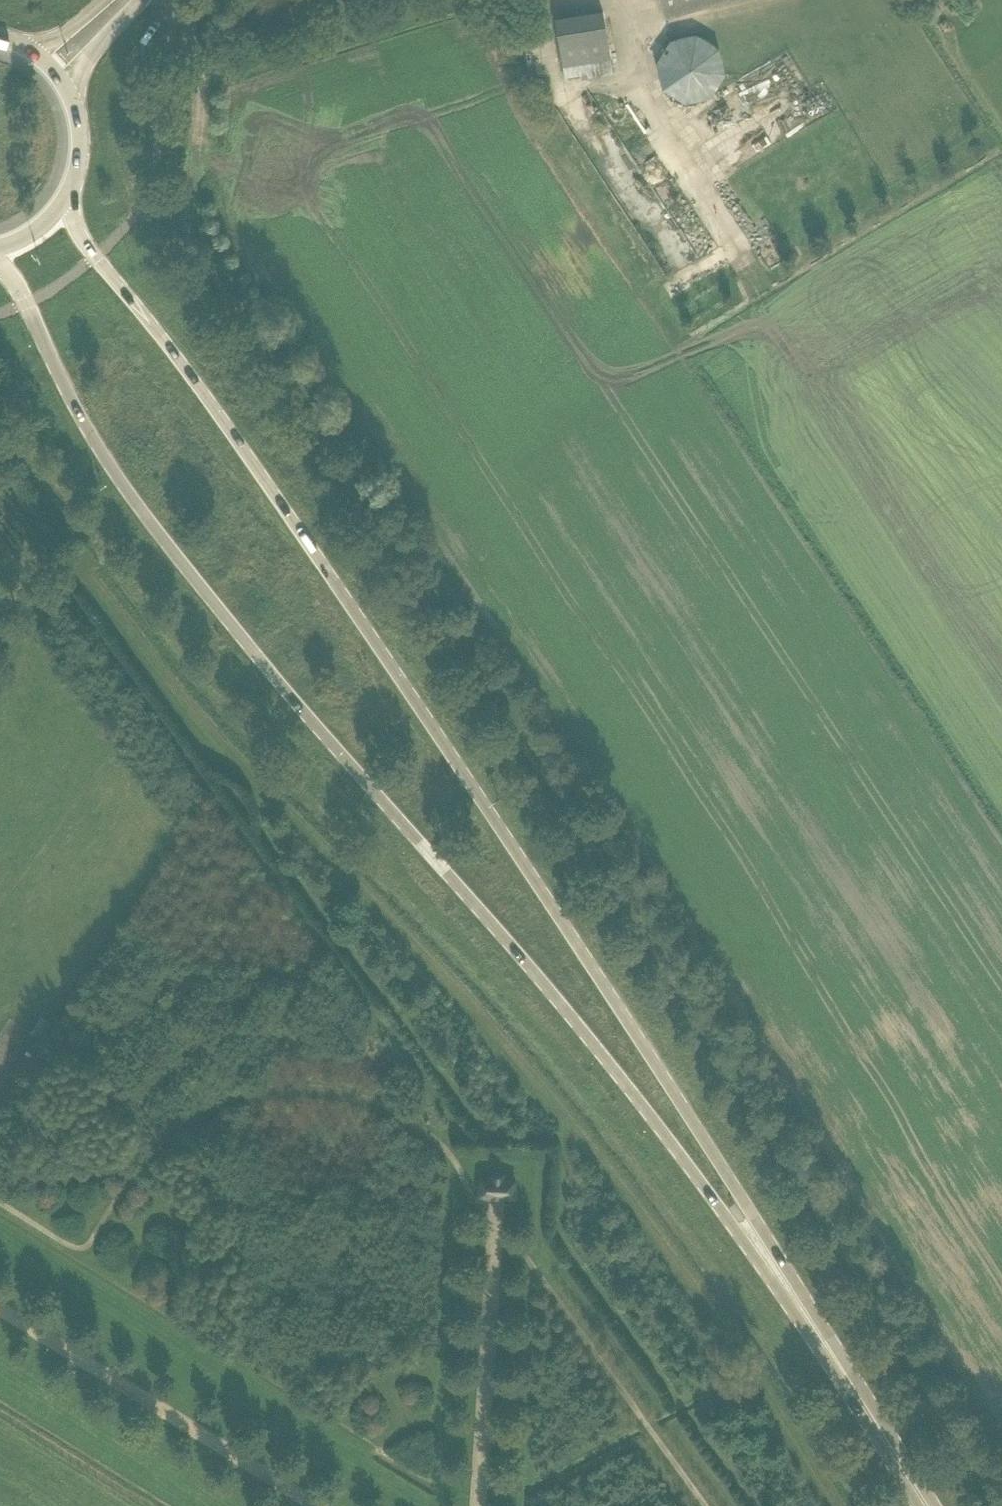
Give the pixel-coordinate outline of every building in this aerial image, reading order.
[(564,78),(614,72),(606,9),(556,16),(564,78)] [(656,64),(662,91),(685,104),(712,98),(725,75),(719,47),(696,35),(669,41),(656,64)] [(478,1177),(477,1199),(491,1199),(491,1200),(502,1201),(502,1200),(515,1201),(517,1180),(506,1179),(506,1178),(506,1177),(506,1176),(505,1176),(505,1175),(505,1174),(504,1174),(504,1173),(503,1172),(502,1172),(502,1171),(501,1171),(500,1170),(499,1170),(498,1170),(497,1170),(496,1170),(495,1170),(494,1171),(493,1171),(493,1172),(492,1172),(492,1173),(491,1173),(491,1174),(490,1175),(490,1176),(490,1177),(490,1178),(478,1177)]
